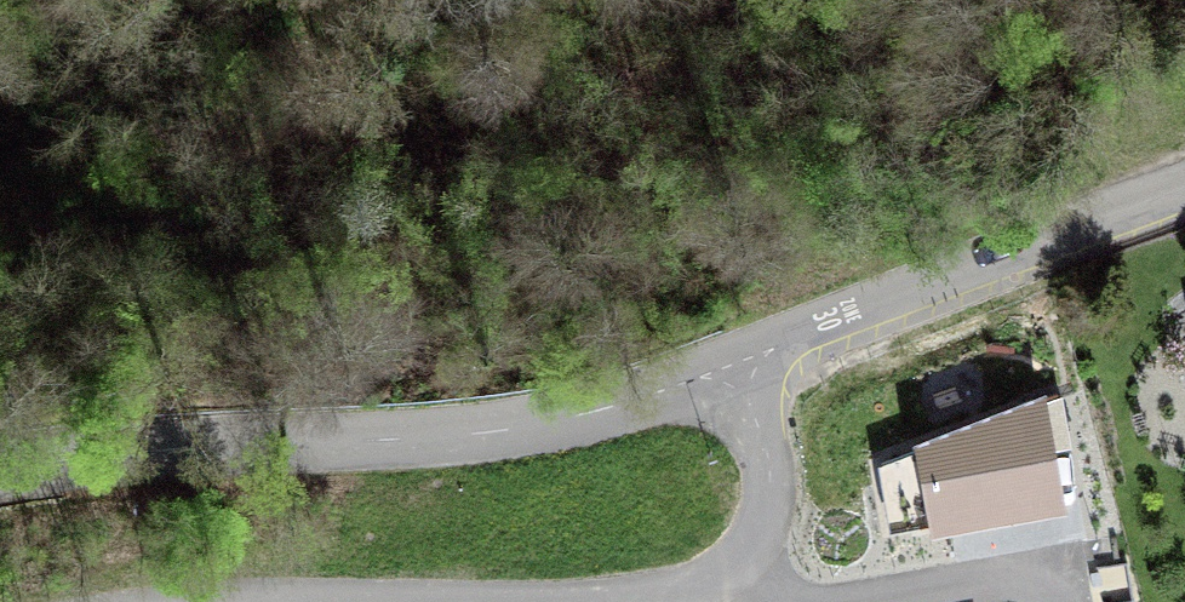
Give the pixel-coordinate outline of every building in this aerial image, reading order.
[(1061,513),(1043,404),(919,451),(934,535),(1061,513)]
